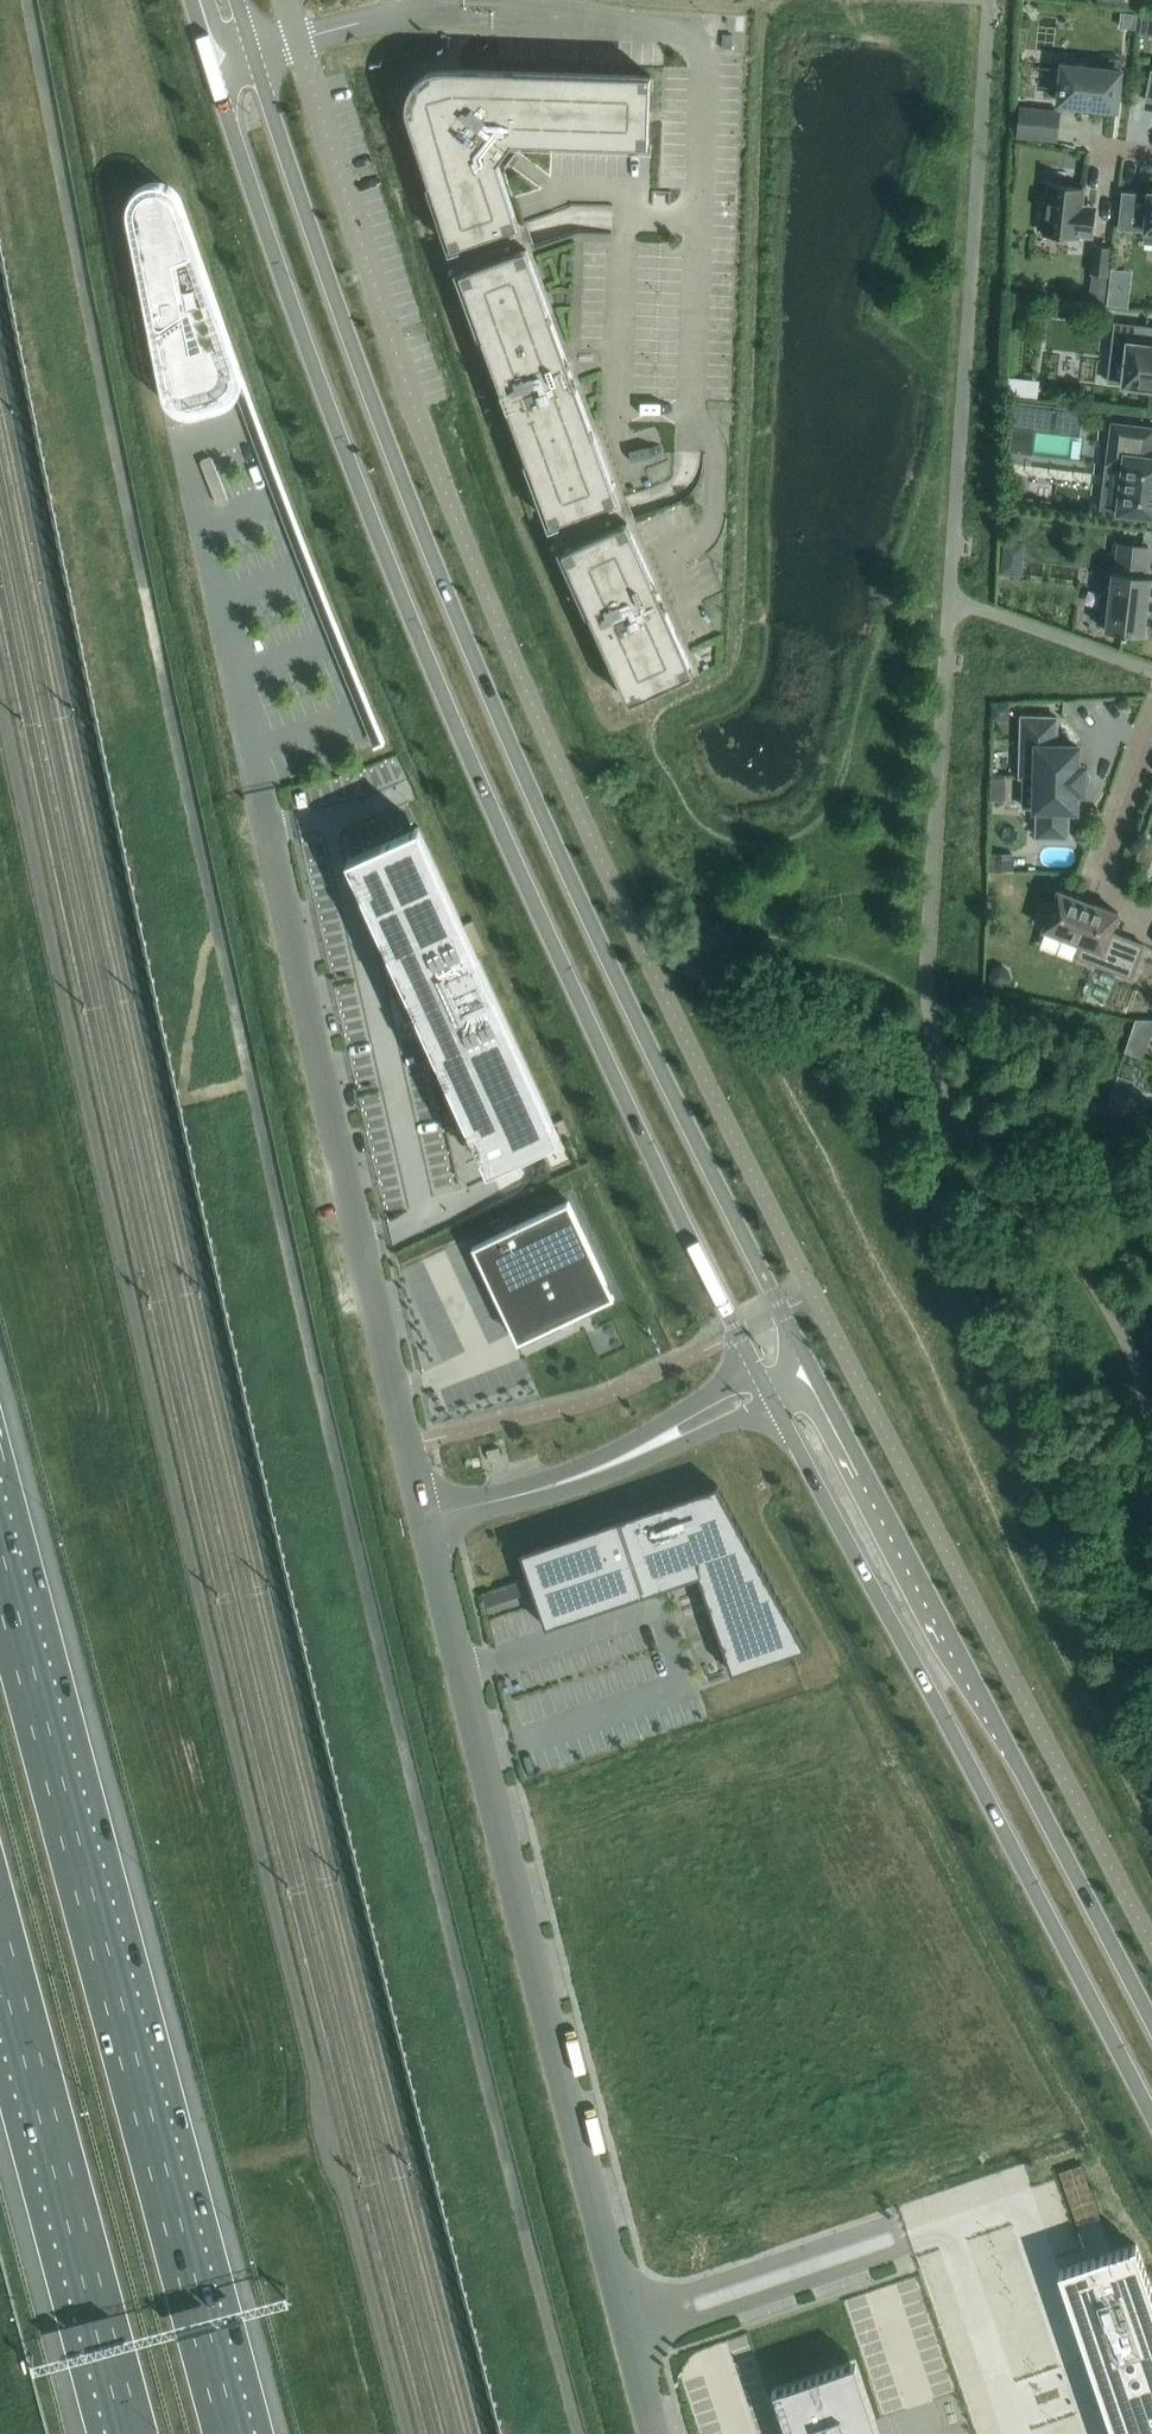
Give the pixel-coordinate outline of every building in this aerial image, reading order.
[(1116,108),(1121,59),(1109,58),(1108,69),(1063,65),(1063,70),(1058,69),(1058,68),(1057,67),(1054,87),(1056,87),(1056,85),(1061,86),(1059,102),(1079,104),(1079,105),(1096,107),(1096,106),(1116,108)] [(649,145),(651,75),(444,68),(439,68),(435,69),(432,70),(429,71),(425,73),(423,74),(420,76),(417,79),(415,81),(412,85),(411,87),(409,90),(408,94),(407,97),(407,100),(407,104),(407,106),(407,108),(407,110),(408,113),(408,115),(451,247),(519,225),(498,161),(512,141),(649,145)] [(1056,140),(1059,110),(1021,106),(1018,136),(1056,140)] [(1093,235),(1095,211),(1080,210),(1083,187),(1050,183),(1048,202),(1042,201),(1040,215),(1046,216),(1044,234),(1077,238),(1078,234),(1093,235)] [(210,303),(176,203),(173,198),(169,194),(164,190),(158,189),(152,189),(147,190),(142,193),(138,198),(135,203),(134,209),(134,214),(169,391),(171,396),(174,400),(178,404),(182,406),(188,408),(193,408),(220,401),(226,398),(231,393),(235,387),(236,380),(234,373),(223,340),(212,344),(205,325),(208,324),(209,321),(209,319),(207,316),(205,315),(202,315),(199,307),(210,303)] [(1149,192),(1149,194),(1123,192),(1119,227),(1145,230),(1144,242),(1151,243),(1151,192),(1149,192)] [(1108,275),(1111,246),(1094,245),(1091,273),(1108,275)] [(618,499),(526,248),(460,272),(551,524),(618,499)] [(1115,322),(1108,382),(1123,384),(1151,388),(1151,326),(1115,322)] [(1024,378),(1009,376),(1007,394),(1022,395),(1024,378)] [(1057,428),(1059,407),(1017,401),(1014,423),(1057,428)] [(1117,512),(1151,516),(1151,456),(1151,450),(1151,427),(1112,423),(1108,462),(1123,464),(1117,512)] [(694,672),(627,522),(562,551),(629,701),(694,672)] [(1127,633),(1144,635),(1151,576),(1145,575),(1148,545),(1119,542),(1115,572),(1113,571),(1111,591),(1106,591),(1103,594),(1101,607),(1104,610),(1108,611),(1106,630),(1122,632),(1122,635),(1127,636),(1127,633)] [(1010,546),(1011,580),(1030,580),(1030,546),(1010,546)] [(1062,702),(1062,714),(1074,715),(1074,702),(1062,702)] [(1008,703),(993,703),(993,720),(1008,720),(1008,703)] [(1056,746),(1057,717),(1022,716),(1020,777),(1024,777),(1023,807),(1035,807),(1035,809),(1037,809),(1037,836),(1068,837),(1069,810),(1076,810),(1077,791),(1085,792),(1085,765),(1078,765),(1078,746),(1056,746)] [(1001,803),(1015,802),(1014,782),(1001,782),(1001,803)] [(420,827),(349,860),(483,1155),(554,1123),(420,827)] [(988,852),(988,870),(1013,871),(1014,853),(988,852)] [(1044,925),(1043,929),(1081,943),(1076,956),(1131,977),(1144,944),(1111,932),(1118,912),(1058,889),(1052,905),(1043,902),(1035,921),(1044,925)] [(613,1295),(568,1200),(474,1245),(519,1339),(613,1295)] [(806,1646),(717,1483),(520,1550),(529,1576),(546,1626),(665,1585),(661,1573),(694,1562),(732,1672),(792,1651),(806,1646)] [(573,1754),(579,1772),(591,1769),(585,1750),(573,1754)] [(1081,2163),(1059,2171),(1077,2224),(1100,2217),(1081,2163)] [(1059,2269),(1093,2371),(1091,2374),(1090,2377),(1091,2380),(1094,2382),(1097,2383),(1115,2433),(1151,2433),(1151,2290),(1136,2243),(1059,2269)] [(772,2387),(788,2433),(881,2433),(856,2359),(772,2387)]
